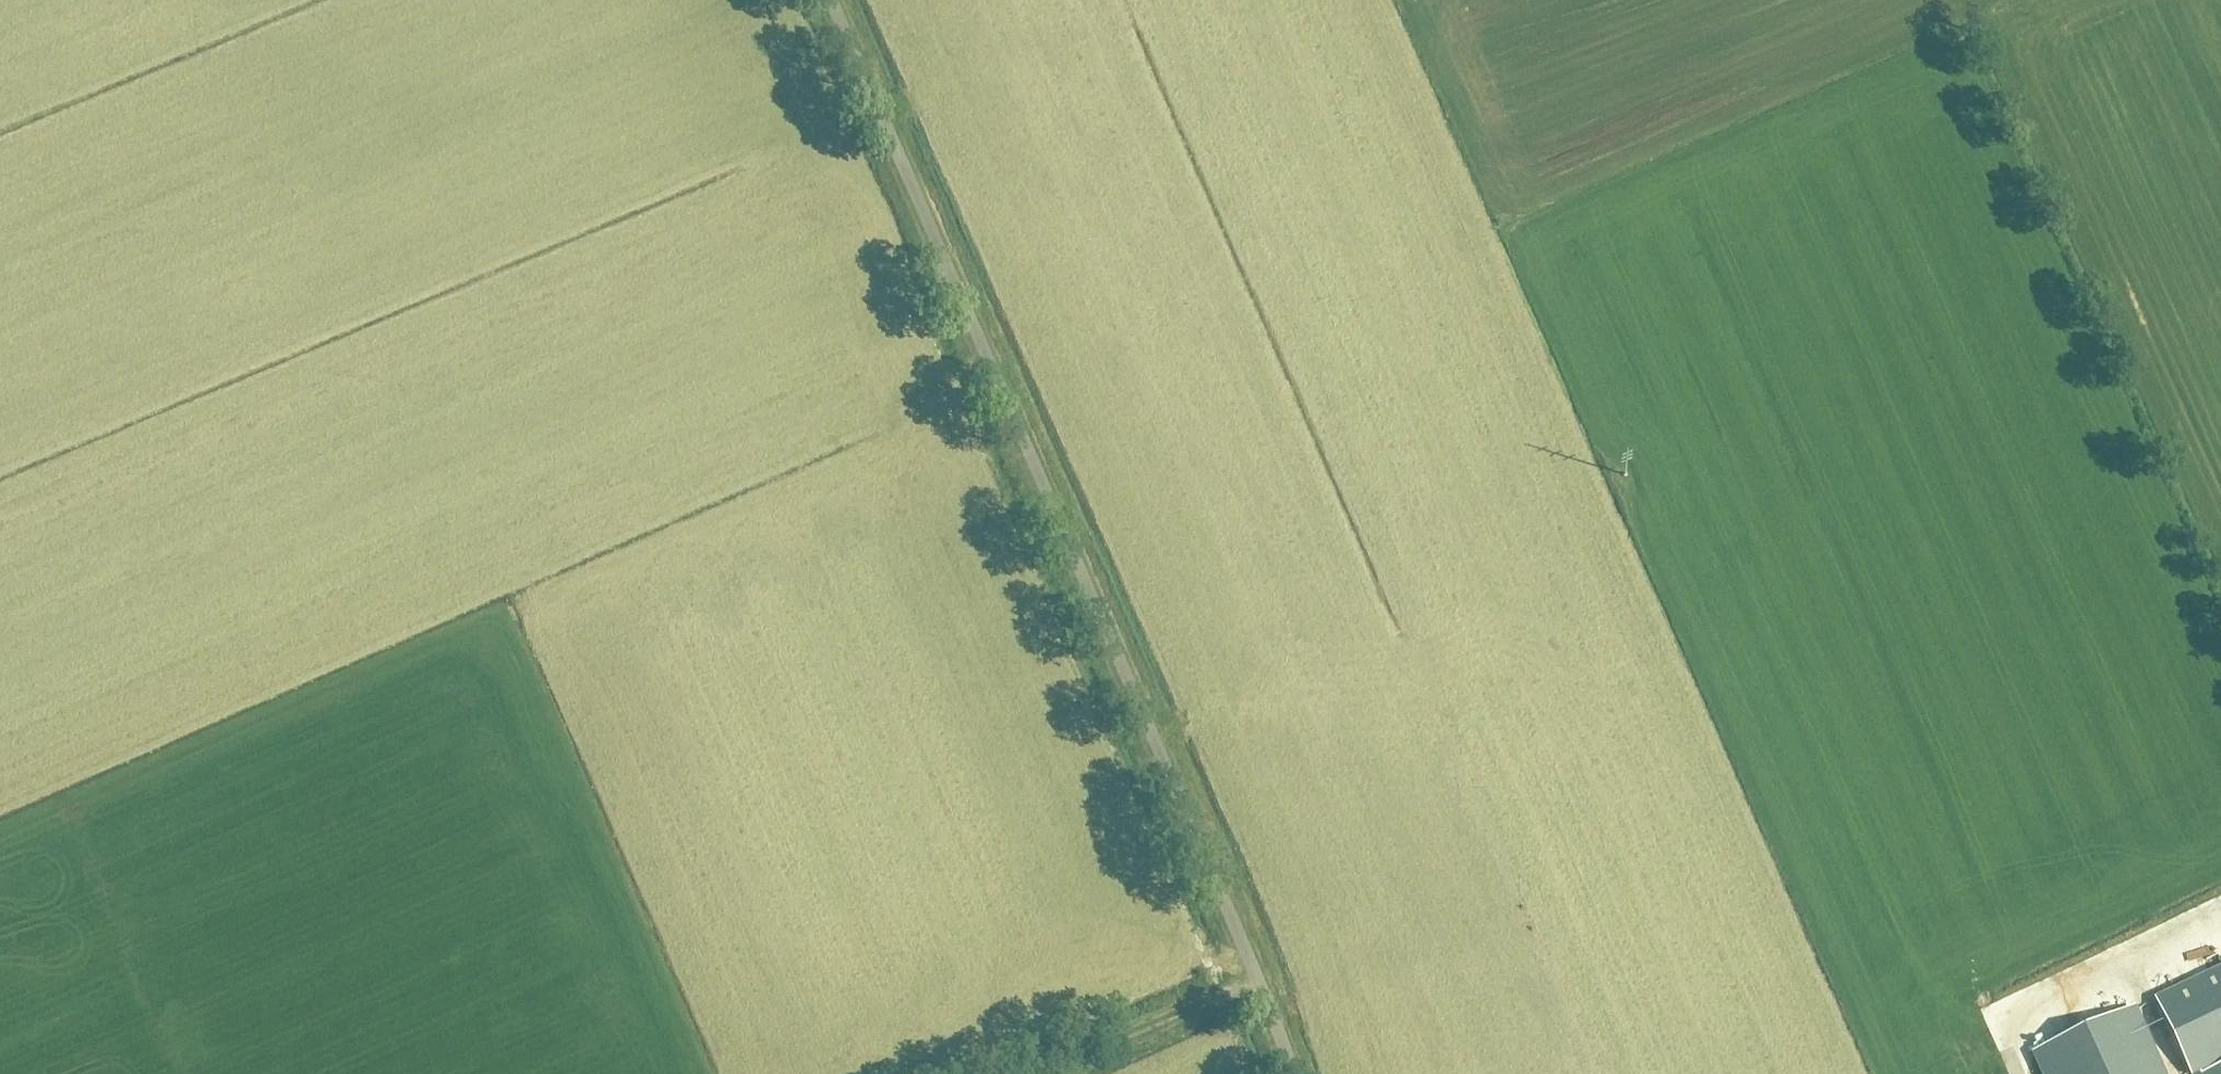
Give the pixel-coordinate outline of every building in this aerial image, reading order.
[(2041,1073),(2165,1073),(2137,1010),(2034,1056),(2041,1073)] [(2201,1073),(2220,1073),(2220,1064),(2201,1073)]
